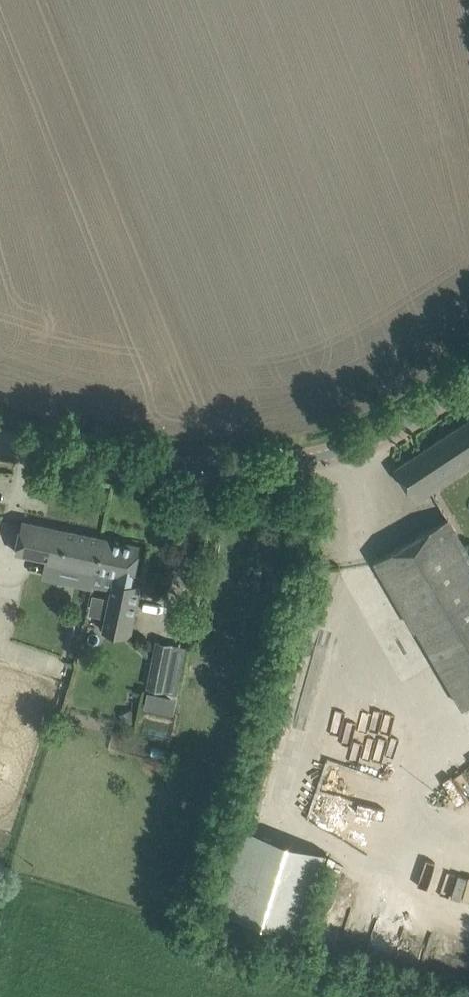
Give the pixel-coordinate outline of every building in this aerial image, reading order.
[(413,501),(468,464),(468,420),(393,470),(413,501)] [(414,629),(416,628),(462,707),(468,703),(468,549),(450,517),(375,560),(414,629)] [(15,553),(95,570),(95,569),(96,569),(102,538),(22,521),(15,553)] [(95,569),(95,570),(116,574),(115,578),(113,578),(102,630),(128,636),(139,586),(130,584),(132,577),(139,545),(102,538),(96,569),(95,569)] [(155,640),(147,686),(164,690),(172,643),(155,640)] [(458,777),(468,788),(468,767),(458,777)] [(328,852),(278,836),(249,828),(220,921),(302,945),(305,935),(302,935),(328,852)] [(433,858),(427,882),(449,888),(455,864),(433,858)]
